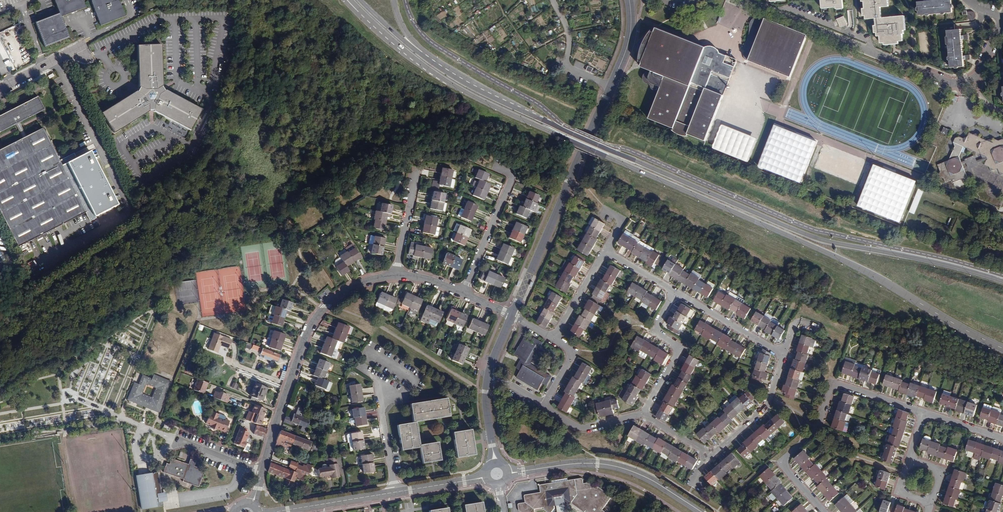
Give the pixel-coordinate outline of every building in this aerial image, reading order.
[(83,0),(54,0),(60,14),(65,16),(86,8),(83,0)] [(101,26),(126,16),(119,0),(97,0),(92,2),(101,26)] [(843,9),(842,0),(820,0),(821,9),(835,8),(835,10),(836,10),(839,9),(843,9)] [(881,19),(880,8),(888,8),(887,1),(889,0),(861,0),(861,3),(863,3),(863,6),(864,7),(864,8),(864,9),(862,10),(862,17),(865,16),(864,21),(875,19),(881,19)] [(917,2),(917,8),(916,9),(916,12),(917,12),(918,16),(925,17),(927,18),(929,17),(930,16),(935,15),(934,1),(928,1),(928,0),(923,0),(923,2),(917,2)] [(934,1),(935,15),(940,15),(942,16),(944,16),(946,14),(952,13),(952,9),(953,7),(953,5),(952,4),(951,0),(940,0),(934,1)] [(967,11),(963,11),(963,16),(965,15),(966,18),(967,19),(969,20),(971,20),(972,20),(974,19),(974,17),(974,15),(973,13),(971,12),(969,12),(967,12),(967,11)] [(56,15),(36,23),(45,47),(70,38),(62,17),(56,15)] [(808,34),(761,15),(758,16),(756,16),(752,19),(751,21),(750,23),(750,31),(749,35),(747,40),(746,43),(744,48),(744,52),(745,59),(761,65),(791,77),(808,34)] [(843,16),(836,19),(840,27),(842,27),(846,25),(847,23),(843,16)] [(881,19),(875,19),(875,27),(873,27),(874,34),(876,34),(877,38),(879,37),(880,44),(883,45),(884,46),(893,46),(894,45),(896,45),(898,45),(898,43),(903,42),(902,36),(903,35),(903,32),(905,32),(904,17),(881,19)] [(706,141),(735,66),(728,64),(731,56),(720,52),(720,51),(718,49),(717,48),(714,46),(713,46),(710,45),(707,46),(706,47),(656,27),(654,32),(651,31),(647,36),(645,39),(642,45),(641,52),(640,56),(639,61),(642,61),(642,64),(641,66),(652,71),(651,72),(649,72),(647,72),(645,73),(644,74),(643,77),(643,78),(643,80),(644,81),(646,83),(649,84),(650,85),(651,88),(652,89),(654,90),(656,90),(658,89),(659,86),(661,86),(648,119),(674,129),(673,131),(678,134),(680,135),(684,136),(687,136),(688,134),(706,141)] [(963,36),(961,36),(960,29),(955,30),(947,31),(947,37),(945,39),(946,45),(948,47),(948,54),(962,53),(961,40),(964,40),(963,37),(963,36)] [(137,90),(101,112),(113,133),(148,111),(148,108),(154,108),(154,111),(190,131),(202,110),(166,89),(164,90),(161,86),(164,84),(162,44),(138,45),(140,86),(142,87),(139,92),(137,90)] [(962,53),(948,54),(949,57),(947,59),(947,61),(949,63),(950,69),(954,69),(956,70),(958,70),(959,69),(964,68),(963,61),(965,60),(965,58),(965,56),(963,56),(962,53)] [(738,59),(731,56),(728,64),(735,66),(738,59)] [(0,115),(0,132),(45,109),(38,95),(10,109),(10,108),(6,109),(7,111),(0,115)] [(774,123),(758,165),(799,182),(816,140),(774,123)] [(756,139),(722,125),(714,144),(712,149),(747,163),(756,139)] [(949,129),(943,126),(940,132),(947,134),(949,129)] [(20,246),(86,212),(62,166),(42,128),(0,150),(0,207),(20,246)] [(949,160),(938,164),(941,171),(938,176),(944,178),(946,182),(952,180),(954,183),(968,177),(963,165),(962,162),(960,157),(964,146),(968,148),(970,152),(974,151),(982,154),(983,159),(988,157),(989,160),(987,160),(985,165),(990,167),(991,171),(998,169),(1001,176),(1002,175),(1002,139),(993,142),(991,138),(987,140),(979,136),(977,132),(973,134),(969,132),(968,136),(968,138),(965,140),(964,138),(963,138),(959,136),(955,137),(953,142),(955,146),(953,152),(954,155),(952,159),(949,160)] [(865,162),(823,146),(815,167),(856,184),(865,162)] [(90,151),(62,166),(86,212),(89,219),(117,205),(90,151)] [(966,159),(966,161),(967,163),(969,169),(979,165),(978,164),(977,161),(975,156),(966,159)] [(441,177),(451,179),(453,171),(442,168),(441,177)] [(475,178),(480,180),(485,182),(488,174),(478,170),(475,178)] [(451,179),(441,177),(439,186),(440,186),(440,187),(443,188),(443,186),(449,188),(451,179)] [(491,184),(485,182),(480,180),(479,182),(475,181),(473,186),(476,188),(487,192),(491,184)] [(484,200),(487,192),(476,188),(473,196),(484,200)] [(525,199),(535,203),(539,195),(529,191),(525,199)] [(432,200),(443,203),(445,195),(433,192),(432,200)] [(536,204),(535,203),(525,199),(524,202),(523,204),(520,203),(519,206),(529,210),(533,212),(536,204)] [(447,203),(443,203),(432,200),(430,209),(441,212),(442,212),(445,212),(447,203)] [(464,209),(474,214),(477,206),(467,201),(464,209)] [(381,204),(380,212),(390,214),(392,206),(381,204)] [(529,210),(519,206),(516,214),(526,218),(527,215),(529,211),(529,210)] [(471,222),(474,214),(464,209),(460,208),(458,213),(457,216),(460,217),(460,218),(471,222)] [(389,218),(390,214),(380,212),(375,211),(374,219),(375,220),(385,222),(386,219),(386,217),(389,218)] [(425,216),(424,224),(435,226),(437,218),(425,216)] [(591,226),(595,219),(591,216),(587,224),(591,226)] [(591,226),(600,231),(603,226),(601,225),(603,223),(595,218),(595,219),(591,226)] [(384,231),(385,222),(375,220),(373,229),(384,231)] [(512,230),(523,235),(527,227),(516,222),(512,230)] [(435,226),(424,224),(422,233),(433,236),(435,226)] [(456,233),(467,238),(471,230),(460,225),(456,233)] [(597,237),(600,231),(591,226),(586,234),(588,235),(594,238),(595,236),(597,237)] [(523,235),(512,230),(509,238),(520,243),(523,235)] [(620,244),(625,247),(631,238),(632,235),(633,234),(626,230),(623,234),(619,241),(621,242),(620,244)] [(464,246),(467,238),(456,233),(453,241),(464,246)] [(584,238),(581,242),(592,248),(595,243),(593,242),(595,239),(594,238),(588,235),(586,239),(584,238)] [(373,244),(383,247),(385,239),(371,236),(369,244),(373,244)] [(638,242),(631,238),(625,247),(630,250),(631,248),(634,249),(637,244),(638,242)] [(592,248),(581,242),(579,246),(580,247),(578,251),(585,256),(587,252),(589,253),(592,248)] [(283,243),(241,247),(246,289),(288,285),(283,243)] [(347,252),(353,262),(360,257),(352,244),(345,249),(347,252)] [(381,256),(383,247),(373,244),(372,245),(371,253),(381,256)] [(503,244),(500,252),(510,257),(514,249),(503,244)] [(645,248),(637,244),(634,249),(633,251),(635,252),(634,254),(639,257),(645,248)] [(418,258),(421,258),(423,248),(415,246),(414,249),(409,248),(407,255),(413,257),(418,258)] [(432,249),(423,248),(421,258),(429,260),(432,249)] [(645,248),(639,257),(644,260),(646,259),(648,260),(652,252),(645,248)] [(652,252),(648,260),(646,262),(646,263),(652,267),(655,263),(656,261),(659,263),(662,257),(663,257),(653,251),(652,252)] [(343,262),(346,267),(353,262),(347,252),(340,257),(343,262)] [(510,257),(500,252),(496,260),(507,264),(510,257)] [(442,264),(450,267),(454,257),(446,254),(442,264)] [(575,257),(582,261),(581,263),(583,264),(584,263),(584,262),(583,262),(585,259),(576,254),(575,257)] [(334,264),(336,267),(343,262),(340,257),(335,260),(334,264)] [(454,257),(450,267),(458,271),(462,261),(454,257)] [(575,257),(570,264),(579,270),(583,264),(581,263),(582,261),(575,257)] [(662,257),(659,263),(656,261),(655,263),(658,265),(658,264),(661,266),(665,259),(662,257)] [(670,274),(675,264),(668,260),(663,268),(665,269),(664,271),(670,274)] [(346,267),(343,262),(336,267),(341,276),(349,271),(346,267)] [(576,275),(579,270),(570,264),(569,264),(565,262),(560,270),(564,272),(571,276),(573,277),(574,274),(576,275)] [(675,276),(679,278),(683,271),(679,268),(680,267),(675,264),(670,274),(669,275),(675,278),(675,276)] [(607,272),(616,277),(620,270),(613,266),(612,268),(610,267),(607,272)] [(685,284),(690,275),(683,271),(679,278),(681,279),(680,281),(685,284)] [(691,285),(694,287),(698,280),(700,276),(692,271),(690,275),(685,284),(690,287),(691,285)] [(484,282),(492,285),(496,275),(488,272),(484,282)] [(564,272),(560,279),(569,285),(572,280),(570,278),(571,276),(564,272)] [(616,277),(607,272),(604,277),(606,278),(605,280),(610,284),(612,285),(616,277)] [(496,275),(492,285),(500,289),(504,279),(496,275)] [(569,285),(560,279),(557,284),(559,284),(556,289),(564,293),(566,290),(567,291),(570,285),(569,285)] [(610,284),(605,280),(604,280),(602,282),(600,281),(597,286),(606,292),(610,284)] [(698,280),(694,287),(696,288),(695,290),(700,293),(706,284),(698,280)] [(635,295),(640,286),(635,283),(634,285),(632,283),(630,286),(627,291),(635,295)] [(706,284),(700,293),(705,296),(706,294),(709,295),(713,288),(706,284)] [(606,292),(597,286),(594,292),(596,293),(594,295),(601,299),(606,292)] [(645,289),(640,286),(635,295),(642,300),(646,293),(646,292),(644,291),(645,289)] [(720,305),(726,296),(718,291),(714,299),(716,300),(715,302),(720,305)] [(376,302),(384,306),(388,296),(381,292),(376,302)] [(409,307),(414,296),(407,293),(402,304),(409,307)] [(641,301),(649,306),(654,296),(649,293),(648,295),(646,293),(642,300),(641,301)] [(548,301),(556,306),(559,301),(558,300),(559,298),(552,294),(548,301)] [(727,295),(726,296),(720,305),(726,308),(727,306),(730,308),(731,307),(734,301),(730,299),(731,297),(727,295)] [(388,296),(384,306),(392,309),(396,299),(388,296)] [(422,300),(414,296),(409,307),(411,308),(409,312),(413,313),(416,313),(417,311),(418,311),(422,300)] [(660,299),(654,296),(649,306),(656,310),(661,302),(660,302),(659,301),(660,299)] [(734,301),(731,307),(733,308),(731,310),(737,313),(742,304),(744,301),(737,296),(735,299),(734,301)] [(282,300),(279,308),(289,311),(292,303),(282,300)] [(553,311),(556,306),(548,301),(544,308),(545,309),(551,312),(552,310),(553,311)] [(586,309),(595,314),(597,310),(596,309),(598,305),(591,301),(589,304),(587,303),(584,308),(586,309)] [(742,304),(737,313),(736,314),(741,317),(742,316),(746,318),(750,310),(746,308),(747,306),(742,304)] [(677,311),(686,316),(686,315),(690,309),(684,305),(682,307),(680,306),(677,311)] [(431,319),(435,309),(427,306),(421,319),(429,322),(431,319)] [(446,320),(454,324),(459,313),(454,311),(455,308),(452,306),(446,320)] [(289,311),(279,308),(275,307),(272,315),(274,315),(283,319),(285,313),(288,314),(289,311)] [(443,313),(435,309),(431,319),(439,322),(443,313)] [(552,313),(551,312),(545,309),(540,317),(549,322),(552,317),(551,316),(552,313)] [(595,314),(586,309),(583,313),(585,314),(583,317),(591,321),(595,314)] [(686,316),(677,311),(674,316),(676,317),(675,319),(682,323),(686,316)] [(753,323),(758,326),(764,317),(756,312),(752,320),(754,321),(753,323)] [(459,313),(454,324),(462,327),(467,316),(459,313)] [(281,327),(283,319),(274,315),(271,323),(281,327)] [(591,321),(583,317),(582,316),(580,315),(577,320),(579,321),(577,324),(584,329),(587,325),(588,326),(591,321)] [(682,323),(675,319),(673,318),(670,316),(666,323),(670,325),(672,326),(670,329),(676,333),(682,323)] [(549,322),(540,317),(536,324),(543,328),(544,326),(546,327),(549,322)] [(764,327),(766,328),(770,322),(771,321),(764,317),(758,326),(763,329),(764,327)] [(476,332),(480,322),(473,319),(468,329),(476,332)] [(703,333),(708,324),(703,321),(702,322),(699,321),(698,323),(695,328),(703,333)] [(489,326),(480,322),(476,332),(484,336),(489,326)] [(772,336),(777,326),(770,322),(766,328),(766,329),(768,330),(767,332),(772,336)] [(337,323),(334,330),(345,335),(349,327),(337,323)] [(584,329),(577,324),(575,324),(572,329),(574,330),(572,333),(580,337),(584,329)] [(708,324),(703,333),(702,335),(706,338),(707,336),(711,338),(715,331),(712,329),(713,327),(708,324)] [(785,331),(777,326),(772,336),(777,339),(779,337),(781,338),(785,331)] [(331,339),(336,341),(342,343),(345,335),(334,330),(331,339)] [(717,332),(715,331),(711,338),(718,343),(724,333),(718,330),(717,332)] [(274,331),(271,339),(282,343),(285,334),(274,331)] [(217,353),(220,345),(223,346),(223,347),(228,349),(231,340),(214,333),(208,349),(217,353)] [(724,333),(718,343),(717,344),(721,347),(722,345),(726,347),(730,342),(731,340),(728,338),(729,337),(724,333)] [(526,360),(536,343),(531,340),(524,336),(523,335),(513,353),(520,357),(525,360),(526,360)] [(640,350),(641,348),(646,339),(641,336),(640,338),(637,336),(632,343),(637,346),(636,347),(640,350)] [(800,343),(810,346),(813,338),(805,336),(804,338),(802,338),(800,343)] [(323,345),(333,349),(336,341),(331,339),(326,337),(323,345)] [(282,343),(271,339),(267,338),(265,346),(280,351),(282,343)] [(538,339),(536,343),(526,360),(530,362),(542,341),(538,339)] [(641,348),(648,353),(652,345),(651,344),(652,343),(646,339),(641,348)] [(732,343),(730,342),(726,347),(725,349),(733,354),(738,344),(733,341),(732,343)] [(276,363),(279,355),(253,345),(250,344),(249,343),(246,342),(244,347),(245,348),(250,350),(250,352),(258,355),(258,354),(260,354),(259,357),(272,362),(272,361),(276,363)] [(808,354),(810,346),(800,343),(798,348),(800,349),(800,351),(801,352),(808,354)] [(738,344),(733,354),(740,358),(745,350),(743,349),(744,348),(738,344)] [(333,349),(323,345),(320,353),(330,357),(333,349)] [(459,345),(455,352),(465,357),(469,349),(459,345)] [(656,357),(661,348),(656,345),(655,347),(652,345),(648,353),(656,357)] [(661,348),(656,357),(655,359),(659,361),(660,360),(664,362),(668,355),(666,353),(667,351),(661,348)] [(462,365),(465,357),(455,352),(452,361),(462,365)] [(808,354),(801,352),(800,355),(798,354),(796,360),(807,363),(809,355),(808,354)] [(758,361),(768,365),(770,359),(768,358),(769,356),(761,353),(758,361)] [(686,361),(696,367),(700,359),(692,355),(691,357),(689,356),(686,361)] [(522,363),(544,376),(546,372),(530,362),(526,360),(525,360),(520,357),(518,361),(522,363)] [(807,363),(796,360),(795,359),(793,365),(795,366),(794,369),(802,372),(803,367),(805,368),(807,363)] [(318,360),(315,367),(325,371),(328,363),(318,360)] [(691,374),(696,367),(686,361),(683,367),(685,367),(683,370),(685,371),(691,374)] [(758,361),(755,369),(764,372),(764,370),(766,370),(768,365),(758,361)] [(851,375),(855,365),(855,364),(850,362),(850,364),(845,362),(843,370),(846,371),(845,373),(851,375)] [(541,381),(544,376),(522,363),(519,368),(516,373),(515,375),(536,388),(541,381)] [(579,370),(588,375),(593,368),(586,364),(584,366),(582,365),(579,370)] [(860,376),(863,368),(855,365),(851,375),(856,377),(857,375),(860,376)] [(868,381),(872,371),(872,370),(868,368),(863,366),(863,368),(860,376),(863,377),(862,379),(868,381)] [(312,375),(317,377),(322,379),(325,371),(315,367),(312,375)] [(643,368),(638,376),(647,381),(650,376),(649,375),(650,372),(647,371),(643,368)] [(764,372),(755,369),(752,380),(759,382),(760,379),(762,379),(766,381),(768,374),(766,373),(764,372)] [(802,372),(794,369),(793,372),(791,371),(789,377),(801,381),(802,381),(804,373),(803,372),(802,372)] [(588,375),(579,370),(576,375),(578,376),(577,378),(582,381),(584,382),(588,375)] [(679,377),(688,383),(692,375),(691,374),(685,371),(684,373),(682,371),(679,377)] [(880,374),(872,371),(868,381),(874,383),(875,381),(877,381),(880,374)] [(546,372),(544,376),(541,381),(546,383),(551,374),(546,372)] [(891,387),(895,377),(887,374),(884,383),(887,384),(886,386),(891,387)] [(153,375),(152,379),(142,376),(138,385),(134,383),(127,400),(146,408),(147,405),(151,406),(150,409),(158,413),(171,382),(153,375)] [(633,384),(639,387),(641,388),(643,385),(644,386),(647,381),(638,376),(637,375),(634,379),(636,380),(633,384)] [(327,381),(322,379),(317,377),(314,385),(324,389),(327,381)] [(578,389),(582,381),(577,378),(575,377),(574,379),(572,378),(569,384),(578,389)] [(688,383),(679,377),(676,382),(678,384),(676,386),(682,389),(684,390),(688,383)] [(801,381),(789,377),(787,382),(789,383),(788,386),(796,389),(797,385),(799,385),(801,381)] [(900,388),(903,381),(903,380),(895,377),(891,387),(897,389),(897,387),(900,388)] [(203,394),(208,383),(198,379),(193,390),(203,394)] [(902,392),(907,394),(911,384),(903,381),(900,388),(900,389),(902,390),(902,392)] [(918,394),(920,387),(916,386),(916,384),(911,382),(911,384),(907,394),(913,396),(914,394),(917,395),(918,394)] [(632,383),(627,391),(636,396),(640,390),(638,389),(639,387),(633,384),(632,383)] [(258,399),(261,400),(266,388),(256,384),(251,396),(252,397),(251,399),(257,402),(258,399)] [(350,394),(361,393),(359,384),(349,386),(350,394)] [(578,389),(569,384),(566,389),(568,390),(567,392),(568,393),(574,396),(576,392),(578,389)] [(682,389),(676,386),(675,385),(673,387),(671,386),(668,392),(679,398),(681,394),(680,393),(682,389)] [(797,390),(796,389),(788,386),(786,386),(784,385),(782,392),(786,394),(788,395),(787,398),(794,401),(797,390)] [(919,397),(925,399),(929,388),(920,385),(920,387),(918,394),(920,395),(919,397)] [(636,396),(627,391),(622,388),(617,396),(632,404),(633,401),(635,402),(638,397),(636,396)] [(933,390),(929,388),(925,399),(925,400),(929,401),(929,399),(934,401),(937,393),(932,391),(933,390)] [(227,394),(222,393),(220,393),(215,391),(213,398),(227,403),(229,397),(227,394)] [(740,399),(745,404),(746,405),(748,408),(754,403),(751,400),(750,398),(753,396),(749,391),(740,399)] [(676,403),(679,398),(668,392),(665,398),(667,399),(665,402),(666,402),(666,403),(672,406),(675,402),(676,403)] [(362,401),(361,393),(350,394),(352,403),(362,401)] [(562,400),(571,405),(575,397),(574,396),(568,393),(567,395),(565,394),(562,400)] [(948,407),(952,397),(944,394),(941,402),(944,403),(943,405),(948,407)] [(745,404),(740,399),(739,397),(738,397),(736,395),(730,400),(732,403),(739,411),(743,407),(742,406),(745,404)] [(843,396),(841,402),(851,406),(854,398),(845,395),(845,396),(843,396)] [(957,408),(960,401),(960,400),(952,397),(948,407),(954,409),(955,407),(957,408)] [(396,425),(400,451),(418,448),(421,463),(440,460),(436,442),(418,445),(414,422),(448,416),(445,398),(409,404),(412,422),(396,425)] [(614,398),(603,401),(606,415),(614,413),(612,409),(612,407),(616,406),(616,408),(619,407),(617,398),(614,399),(614,398)] [(571,405),(562,400),(559,405),(561,406),(560,408),(567,413),(571,405)] [(734,416),(739,411),(732,403),(728,400),(725,403),(728,406),(730,408),(726,411),(730,417),(733,414),(734,416)] [(606,415),(603,401),(592,404),(594,411),(598,410),(598,412),(599,416),(606,415)] [(838,411),(847,414),(848,409),(850,409),(851,406),(841,402),(839,401),(837,407),(839,408),(838,411)] [(965,414),(969,403),(965,401),(964,403),(960,401),(957,408),(957,410),(960,411),(960,412),(965,414)] [(674,407),(672,406),(666,403),(665,404),(664,403),(660,409),(669,414),(673,407),(674,407)] [(973,404),(969,403),(965,414),(970,416),(970,414),(974,415),(977,407),(972,406),(973,404)] [(247,421),(254,423),(261,425),(262,420),(261,420),(262,416),(263,417),(266,409),(255,405),(252,412),(250,412),(247,421)] [(990,421),(993,410),(994,408),(993,407),(986,405),(985,408),(982,416),(985,417),(984,419),(990,421)] [(354,418),(365,416),(363,407),(352,409),(353,418),(354,418)] [(990,421),(989,422),(994,424),(995,422),(999,424),(1001,415),(1002,411),(1002,410),(995,407),(994,408),(993,410),(990,421)] [(665,422),(669,414),(660,409),(657,414),(659,415),(658,417),(665,422)] [(896,418),(906,422),(908,416),(906,416),(907,413),(899,410),(896,418)] [(218,414),(211,411),(209,415),(208,415),(205,423),(211,425),(210,427),(216,429),(216,428),(225,431),(229,421),(224,419),(225,416),(218,413),(218,414)] [(731,418),(730,417),(726,411),(719,417),(726,425),(731,421),(729,420),(731,418)] [(847,414),(838,411),(837,413),(835,413),(833,418),(844,422),(847,414)] [(776,415),(772,419),(779,427),(785,422),(779,415),(778,417),(776,415)] [(366,425),(365,416),(354,418),(356,427),(366,425)] [(726,425),(719,417),(719,416),(716,419),(717,420),(713,424),(717,429),(718,430),(721,427),(722,429),(726,425)] [(288,429),(289,425),(304,431),(302,437),(307,439),(312,424),(292,417),(290,423),(285,421),(283,427),(288,429)] [(844,422),(833,418),(831,424),(833,425),(832,428),(841,431),(842,426),(844,427),(846,423),(844,422)] [(906,422),(896,418),(895,423),(897,423),(895,428),(903,431),(904,427),(906,428),(908,422),(906,422)] [(767,427),(771,431),(772,433),(779,427),(772,419),(767,423),(769,425),(767,427)] [(717,429),(713,424),(711,422),(705,428),(712,436),(717,432),(715,431),(717,429)] [(252,434),(264,438),(267,429),(253,425),(251,430),(253,431),(252,434)] [(761,426),(757,430),(764,438),(765,439),(769,436),(768,435),(771,431),(767,427),(766,425),(763,428),(761,426)] [(636,440),(642,430),(636,427),(635,428),(633,427),(628,434),(633,436),(632,438),(636,440)] [(708,440),(712,436),(705,428),(703,427),(700,430),(702,431),(698,435),(703,441),(706,439),(708,440)] [(891,436),(902,440),(904,434),(902,433),(903,431),(895,428),(893,428),(891,427),(889,435),(891,436)] [(475,455),(470,429),(451,433),(456,458),(475,455)] [(232,445),(243,449),(242,451),(246,453),(249,446),(249,445),(244,443),(243,442),(246,433),(238,430),(232,445)] [(648,433),(642,430),(636,440),(640,443),(641,442),(645,444),(649,437),(646,435),(648,433)] [(754,436),(752,438),(758,444),(764,438),(757,430),(752,434),(754,436)] [(351,434),(352,442),(362,440),(361,432),(351,434)] [(282,443),(290,445),(303,450),(305,443),(280,434),(277,444),(281,446),(282,443)] [(649,437),(645,444),(652,448),(658,439),(653,436),(651,438),(649,437)] [(902,440),(891,436),(889,439),(891,440),(889,445),(895,448),(897,448),(899,444),(900,445),(902,440)] [(928,451),(930,443),(932,438),(926,436),(925,436),(923,438),(920,446),(922,447),(922,449),(928,451)] [(658,449),(662,452),(666,444),(663,442),(664,441),(659,438),(658,439),(652,448),(657,451),(658,449)] [(758,444),(752,438),(750,440),(748,438),(743,442),(744,444),(752,452),(755,448),(754,447),(758,444)] [(362,440),(352,442),(354,451),(364,449),(362,440)] [(974,453),(977,443),(972,441),(971,443),(969,442),(966,450),(974,453)] [(276,447),(276,448),(287,452),(290,445),(282,443),(281,446),(277,444),(276,447)] [(930,443),(928,451),(927,453),(933,455),(934,453),(937,454),(939,448),(934,446),(935,445),(930,443)] [(981,459),(982,456),(985,447),(982,446),(983,444),(977,443),(974,453),(975,453),(974,457),(981,459)] [(666,444),(662,452),(669,456),(674,447),(669,444),(668,445),(666,444)] [(752,452),(744,444),(740,448),(742,449),(739,451),(745,458),(752,452)] [(887,445),(885,453),(894,456),(896,451),(895,450),(895,448),(889,445),(887,445)] [(944,459),(948,449),(940,446),(939,448),(937,454),(939,455),(939,457),(944,459)] [(673,458),(677,461),(682,453),(679,451),(679,450),(674,447),(669,456),(668,457),(672,460),(673,458)] [(991,459),(995,448),(989,447),(988,448),(985,447),(982,456),(987,457),(986,459),(990,460),(991,459)] [(991,459),(999,462),(1002,453),(1000,452),(1000,450),(995,448),(991,459)] [(951,450),(948,449),(944,459),(949,460),(949,458),(953,459),(955,453),(950,451),(951,450)] [(796,461),(800,466),(808,459),(809,458),(806,454),(804,456),(801,452),(795,458),(797,460),(796,461)] [(682,453),(677,461),(685,465),(690,456),(685,453),(684,454),(682,453)] [(894,456),(885,453),(882,461),(890,464),(891,461),(892,462),(894,456)] [(362,465),(372,463),(371,454),(361,456),(362,465)] [(725,459),(732,467),(733,468),(737,465),(735,464),(739,460),(733,454),(731,457),(729,455),(725,459)] [(336,456),(326,458),(327,462),(329,462),(329,468),(327,468),(318,470),(319,477),(331,476),(331,479),(339,478),(336,456)] [(690,456),(685,465),(692,470),(696,462),(697,462),(694,461),(695,459),(690,456)] [(204,473),(205,470),(194,467),(196,460),(191,458),(189,465),(183,463),(182,467),(203,474),(204,473)] [(183,463),(171,459),(169,465),(166,464),(163,473),(184,480),(183,482),(193,485),(199,487),(203,474),(182,467),(183,463)] [(725,473),(732,467),(725,459),(720,463),(722,465),(720,466),(725,473)] [(805,469),(807,471),(813,465),(808,459),(800,466),(804,470),(805,469)] [(294,473),(294,474),(287,472),(270,466),(267,473),(284,480),(285,480),(287,481),(285,486),(289,488),(291,483),(293,484),(296,478),(299,480),(298,481),(301,482),(303,476),(305,477),(309,468),(304,466),(303,469),(300,468),(299,469),(294,467),(295,466),(288,463),(286,468),(288,469),(288,470),(292,472),(294,473)] [(374,472),(372,463),(362,465),(363,473),(374,472)] [(812,479),(813,478),(821,471),(818,468),(816,469),(813,465),(807,471),(809,474),(808,475),(812,479)] [(715,467),(711,471),(718,479),(720,481),(723,478),(721,476),(725,473),(720,466),(717,469),(715,467)] [(761,480),(765,484),(774,476),(770,471),(768,472),(766,470),(760,475),(763,478),(761,480)] [(952,478),(962,482),(964,482),(966,478),(964,477),(965,473),(958,470),(957,473),(955,472),(952,478)] [(718,479),(711,471),(707,475),(709,476),(706,478),(712,485),(718,479)] [(818,481),(820,483),(824,480),(825,479),(826,478),(821,471),(813,478),(817,483),(818,481)] [(878,479),(888,482),(889,477),(887,476),(888,474),(881,471),(878,479)] [(151,474),(137,476),(142,510),(157,507),(159,507),(163,506),(162,500),(162,501),(161,495),(162,495),(158,473),(154,473),(154,474),(151,474)] [(772,490),(778,485),(779,484),(777,481),(778,480),(774,476),(765,484),(768,487),(769,486),(772,490)] [(952,487),(959,490),(962,482),(952,478),(951,484),(952,485),(952,487)] [(533,510),(545,508),(543,510),(547,511),(551,511),(552,510),(552,508),(554,508),(562,506),(569,505),(577,510),(579,511),(580,511),(606,511),(603,510),(611,496),(599,488),(592,489),(591,485),(589,484),(588,484),(583,484),(582,480),(581,480),(580,479),(567,481),(567,479),(552,482),(552,484),(541,485),(540,486),(539,488),(540,493),(525,495),(524,497),(525,503),(519,504),(518,506),(518,507),(519,511),(534,511),(533,510)] [(886,488),(888,482),(878,479),(875,488),(883,490),(883,487),(886,488)] [(827,484),(824,480),(820,483),(819,484),(818,485),(820,488),(818,490),(822,494),(832,486),(828,482),(827,484)] [(1002,496),(1002,485),(998,483),(996,488),(995,488),(993,492),(1002,496)] [(778,485),(772,490),(771,491),(774,495),(773,496),(775,498),(776,499),(785,491),(781,486),(780,488),(778,485)] [(832,486),(822,494),(827,499),(828,498),(830,500),(837,495),(834,492),(835,490),(832,486)] [(959,490),(952,487),(950,490),(949,490),(947,495),(956,499),(958,499),(960,495),(958,495),(959,490)] [(785,491),(776,499),(779,503),(780,502),(784,506),(790,500),(788,497),(789,496),(785,491)] [(1002,497),(1002,496),(993,492),(990,500),(998,503),(999,500),(1002,501),(1002,497)] [(953,507),(956,499),(947,495),(945,501),(946,502),(946,504),(953,507)] [(841,511),(850,504),(847,501),(846,502),(842,498),(836,503),(839,506),(837,508),(841,511)] [(987,509),(995,511),(999,511),(1001,508),(999,507),(1000,504),(998,503),(990,500),(990,502),(987,509)] [(891,511),(888,510),(888,508),(890,504),(883,502),(879,511),(891,511)] [(482,503),(463,506),(464,511),(483,511),(482,503)]
